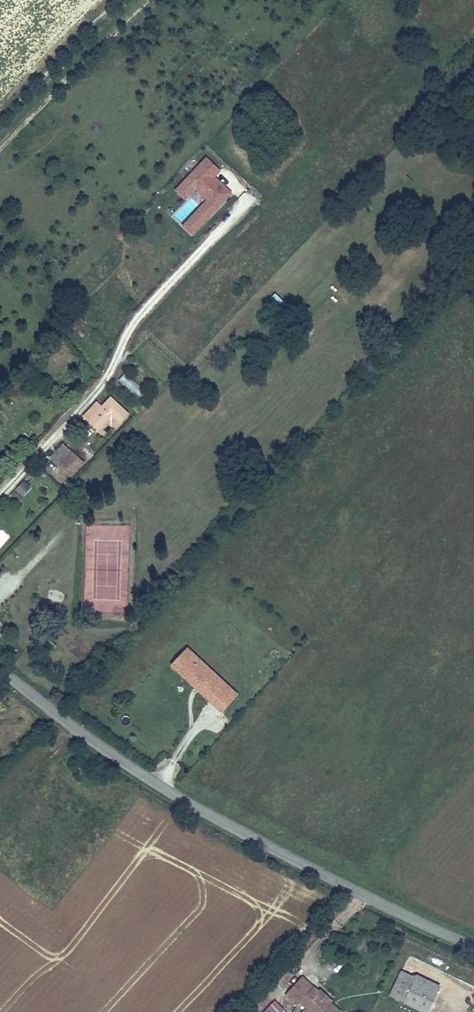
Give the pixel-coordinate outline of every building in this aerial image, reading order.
[(222,170),(207,155),(175,189),(186,200),(196,189),(207,199),(181,226),(192,236),(233,192),(216,176),(222,170)] [(180,223),(196,207),(189,202),(174,217),(180,223)] [(280,311),(287,305),(276,293),(269,298),(280,311)] [(117,383),(142,397),(146,389),(121,375),(117,383)] [(97,400),(81,417),(102,437),(111,427),(114,430),(130,413),(111,396),(102,405),(97,400)] [(54,460),(61,467),(74,453),(67,446),(54,460)] [(74,453),(61,467),(71,476),(84,463),(74,453)] [(24,481),(15,490),(22,497),(31,487),(24,481)] [(188,646),(170,665),(221,712),(238,694),(188,646)] [(422,1011),(428,1011),(440,987),(416,976),(415,977),(401,971),(389,997),(422,1011)] [(303,976),(284,997),(296,1008),(299,1004),(305,1009),(302,1011),(342,1011),(331,1003),(334,1000),(321,989),(319,991),(303,976)]
